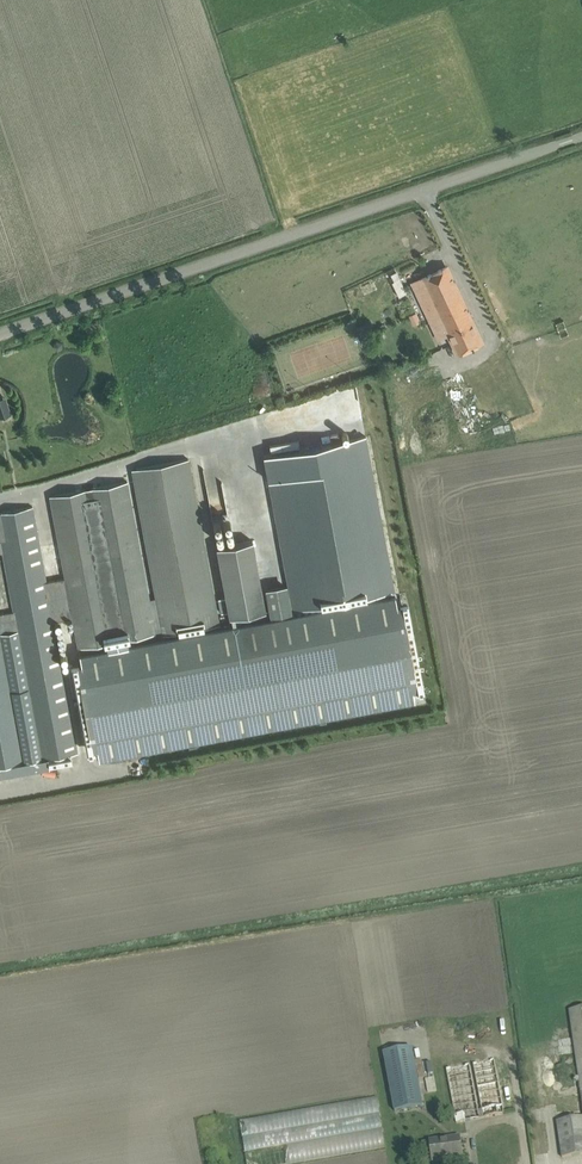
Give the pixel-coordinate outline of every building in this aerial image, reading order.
[(482,341),(447,267),(413,283),(436,332),(446,327),(458,352),(482,341)] [(372,322),(359,327),(364,340),(377,336),(372,322)] [(55,341),(52,346),(56,350),(62,347),(60,342),(55,341)] [(542,391),(529,395),(534,410),(547,406),(542,391)] [(81,662),(72,664),(88,750),(97,748),(99,758),(415,699),(413,689),(423,687),(407,601),(397,603),(395,595),(366,436),(264,455),(294,614),(290,614),(289,610),(289,609),(279,611),(279,612),(278,612),(279,616),(164,638),(156,639),(80,654),(81,662)] [(64,579),(46,582),(33,506),(0,512),(0,541),(1,541),(14,611),(0,614),(0,766),(49,757),(50,765),(64,763),(63,755),(77,752),(53,622),(72,618),(77,647),(156,633),(151,604),(157,603),(159,618),(162,635),(219,624),(216,608),(189,460),(132,470),(155,598),(150,599),(128,482),(49,496),(64,579)] [(222,612),(229,611),(230,616),(265,609),(252,540),(217,547),(226,596),(219,598),(222,612)] [(570,1010),(581,1096),(581,1009),(570,1010)] [(413,1048),(384,1054),(396,1113),(424,1107),(413,1048)] [(484,1118),(505,1114),(494,1059),(473,1063),(482,1109),(484,1118)] [(479,1109),(470,1064),(446,1068),(457,1123),(484,1118),(482,1109),(479,1109)] [(386,1148),(379,1097),(240,1117),(243,1138),(245,1138),(249,1163),(276,1163),(386,1148)] [(581,1154),(581,1118),(557,1121),(562,1157),(581,1154)] [(462,1158),(460,1137),(430,1141),(431,1148),(433,1160),(450,1157),(450,1159),(462,1158)]
